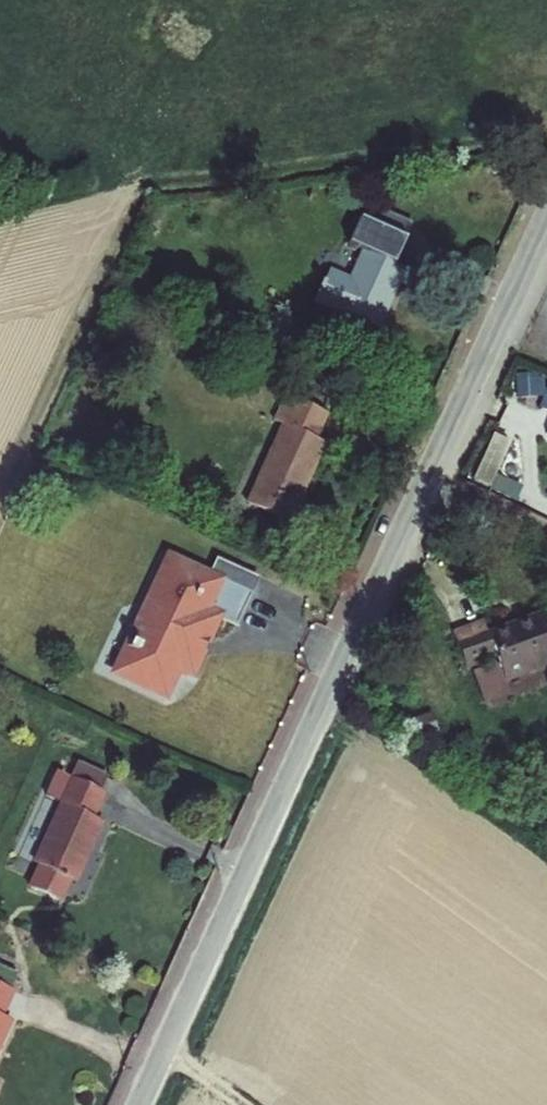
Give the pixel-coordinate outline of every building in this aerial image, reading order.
[(393,231),(402,235),(410,217),(375,202),(367,220),(393,231)] [(393,231),(367,220),(355,215),(347,211),(335,237),(350,245),(340,267),(324,259),(306,297),(346,317),(341,327),(355,333),(360,323),(371,328),(399,268),(391,264),(404,236),(402,235),(393,231)] [(513,402),(546,408),(546,379),(519,374),(513,402)] [(324,419),(292,405),(256,486),(296,505),(324,446),(314,441),(324,419)] [(492,433),(471,480),(489,488),(510,441),(492,433)] [(147,610),(118,674),(169,697),(182,669),(195,675),(211,640),(213,642),(224,618),(239,625),(254,592),(211,573),(208,580),(193,572),(194,569),(167,556),(144,608),(147,610)] [(218,558),(211,573),(254,592),(261,577),(218,558)] [(546,667),(546,641),(536,611),(481,633),(477,621),(447,633),(462,670),(491,659),(500,684),(546,667)] [(78,879),(105,824),(90,816),(98,799),(95,798),(66,784),(49,776),(34,769),(23,791),(38,798),(14,849),(78,879)] [(73,769),(66,784),(95,798),(102,783),(73,769)] [(12,986),(15,972),(0,969),(0,983),(12,986)] [(14,1017),(4,1013),(12,995),(0,990),(0,1048),(14,1017)]
